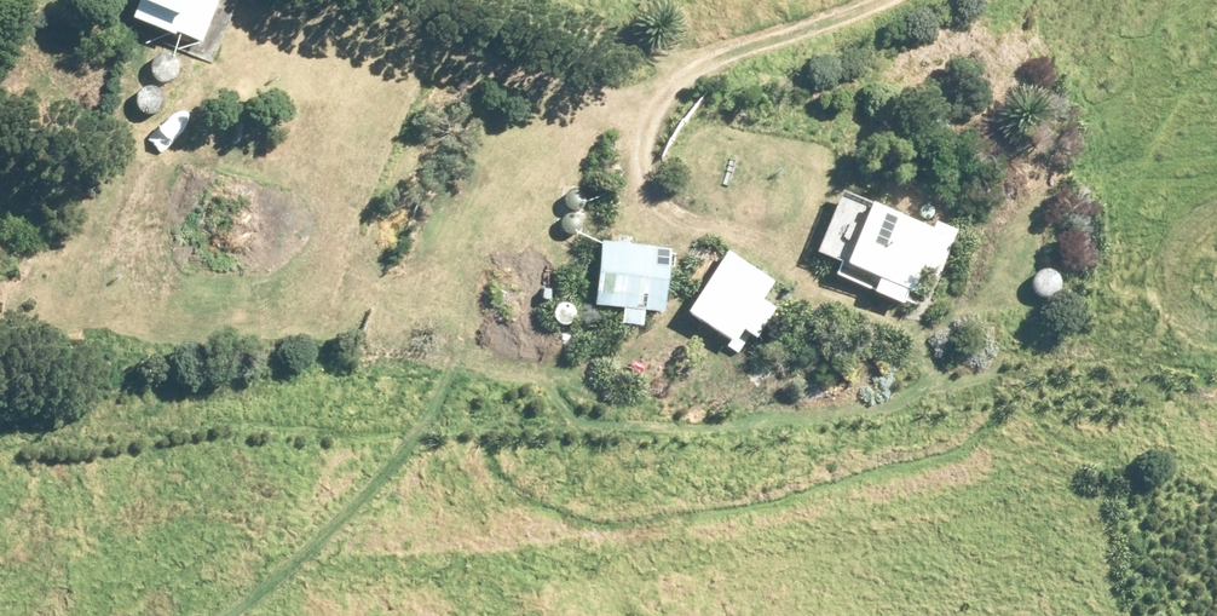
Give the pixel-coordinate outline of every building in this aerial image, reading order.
[(101,7),(211,47),(229,0),(104,0),(101,7)] [(154,67),(155,71),(157,74),(161,77),(165,78),(170,78),(174,77),(177,74),(180,70),(181,66),(180,62),(178,58),(175,55),(171,52),(167,52),(163,53),(159,55),(156,58),(154,62),(154,67)] [(141,100),(142,104),(144,108),(148,110),(152,112),(157,112),(161,110),(164,107),(166,104),(167,99),(167,95),(165,91),(162,88),(158,86),(154,85),(149,86),(146,88),(143,91),(141,96),(141,100)] [(532,186),(545,231),(577,222),(564,176),(532,186)] [(961,234),(840,189),(812,263),(933,308),(961,234)] [(918,208),(919,210),(920,212),(922,214),(924,214),(927,214),(929,214),(931,212),(932,210),(932,208),(932,205),(931,203),(930,202),(928,201),(925,200),(923,201),(921,202),(919,204),(918,206),(918,208)] [(966,241),(967,243),(968,245),(970,247),(972,247),(975,247),(977,247),(979,245),(980,243),(980,241),(980,239),(979,236),(978,235),(975,234),(973,233),(971,234),(969,235),(967,237),(966,239),(966,241)] [(666,246),(586,238),(579,320),(658,327),(666,246)] [(793,288),(721,241),(674,312),(745,360),(793,288)] [(1028,284),(1029,288),(1032,292),(1036,295),(1040,296),(1044,296),(1048,295),(1052,292),(1054,288),(1055,284),(1054,279),(1053,275),(1050,272),(1046,270),(1041,270),(1037,270),(1033,273),(1030,276),(1029,280),(1028,284)] [(544,312),(545,316),(548,320),(551,323),(555,324),(560,324),(564,322),(567,320),(570,316),(571,311),(570,307),(568,303),(565,300),(561,298),(557,297),(552,298),(549,300),(546,304),(544,308),(544,312)]
